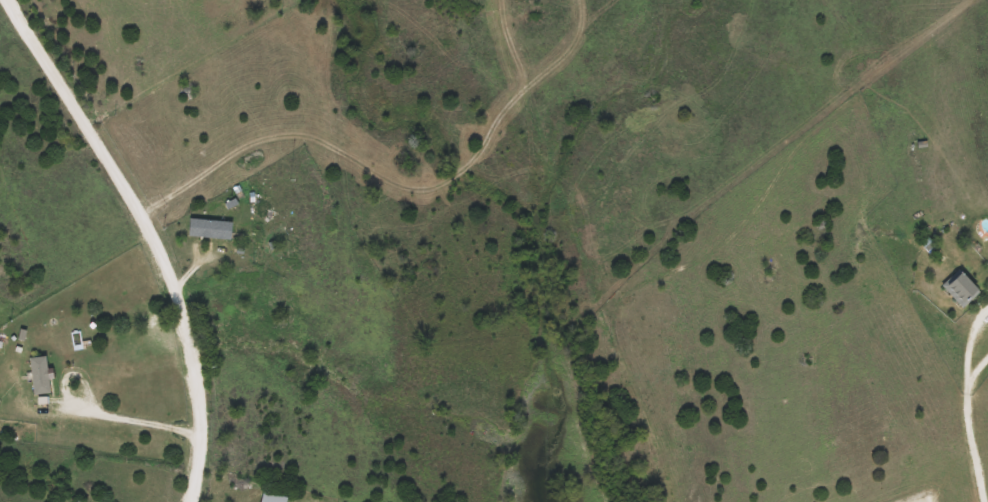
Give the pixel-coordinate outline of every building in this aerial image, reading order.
[(233,241),(189,237),(191,219),(235,223),(233,241)] [(963,308),(942,286),(961,269),(981,292),(963,308)] [(51,392),(35,394),(30,358),(47,356),(51,392)] [(290,497),(289,501),(262,501),(265,490),(290,497)]
